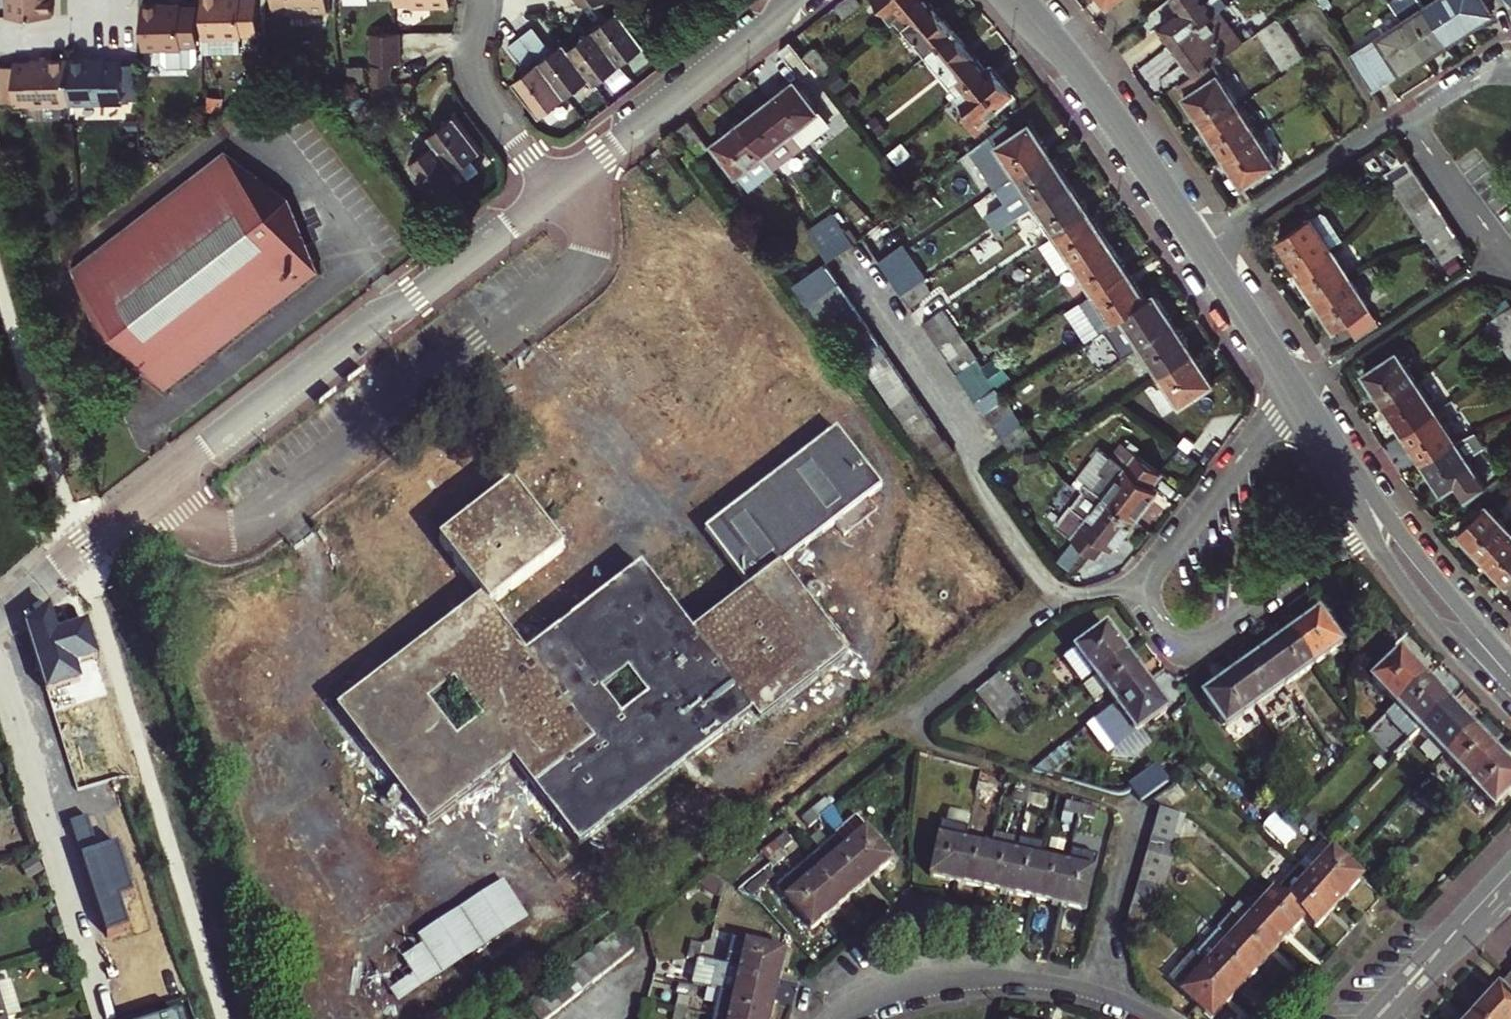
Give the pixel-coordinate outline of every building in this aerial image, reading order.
[(64,24),(63,0),(17,0),(18,26),(64,24)] [(268,39),(267,0),(213,0),(214,43),(253,42),(253,39),(268,39)] [(338,16),(337,0),(284,0),(285,15),(300,14),(301,18),(338,16)] [(451,15),(451,0),(404,0),(405,13),(423,12),(423,16),(451,15)] [(894,17),(898,13),(914,0),(880,0),(894,17)] [(954,29),(929,0),(914,0),(898,13),(909,26),(912,24),(932,47),(954,29)] [(1215,8),(1226,0),(1176,0),(1181,6),(1157,22),(1170,41),(1215,8)] [(1470,27),(1453,0),(1439,0),(1427,8),(1448,41),(1470,27)] [(1485,1),(1486,0),(1453,0),(1470,27),(1493,12),(1485,1)] [(210,66),(210,51),(208,10),(193,10),(193,7),(154,9),(156,55),(175,55),(176,67),(181,72),(195,71),(206,71),(210,66)] [(1194,75),(1240,45),(1215,8),(1170,41),(1194,75)] [(1427,55),(1448,41),(1427,8),(1405,22),(1427,55)] [(622,67),(649,46),(621,10),(594,31),(622,67)] [(1256,34),(1264,45),(1285,30),(1277,20),(1256,34)] [(1374,90),(1427,55),(1405,22),(1352,57),(1361,70),(1362,70),(1362,71),(1374,90)] [(569,98),(593,80),(570,50),(565,43),(554,52),(535,29),(521,39),(569,98)] [(962,88),(987,67),(954,29),(932,47),(954,73),(952,76),(962,88)] [(1274,59),(1295,44),(1285,30),(1264,45),(1274,59)] [(610,76),(622,67),(594,31),(570,50),(593,80),(598,86),(610,76)] [(543,118),(569,98),(521,39),(509,49),(528,72),(516,82),(543,118)] [(380,57),(411,56),(411,40),(406,40),(380,41),(380,57)] [(799,77),(811,67),(802,57),(789,40),(777,49),(799,77)] [(1274,59),(1284,72),(1305,57),(1295,44),(1274,59)] [(819,77),(831,67),(815,47),(802,57),(811,67),(819,77)] [(402,72),(411,72),(411,56),(380,57),(381,73),(402,72)] [(136,105),(149,105),(149,69),(135,69),(135,66),(118,67),(118,64),(79,66),(81,112),(136,109),(136,105)] [(1003,101),(1002,99),(1013,90),(991,64),(987,67),(962,88),(957,92),(973,110),(969,113),(964,118),(978,133),(992,121),(987,114),(1003,101)] [(28,114),(81,112),(79,66),(41,67),(41,70),(26,71),(26,74),(10,75),(12,110),(27,109),(28,114)] [(610,76),(619,87),(631,78),(622,67),(610,76)] [(382,92),(403,91),(402,72),(381,73),(382,92)] [(1203,129),(1236,105),(1214,74),(1182,98),(1203,129)] [(806,142),(828,125),(816,110),(818,109),(795,79),(768,100),(791,130),(794,128),(806,142)] [(764,150),(791,130),(768,100),(741,120),(764,150)] [(1223,156),(1255,132),(1236,105),(1203,129),(1223,156)] [(438,146),(459,173),(484,154),(457,119),(432,138),(438,146)] [(774,167),(764,150),(741,120),(713,141),(736,172),(738,170),(750,185),(774,167)] [(997,127),(992,121),(978,133),(983,139),(997,127)] [(1016,173),(1049,151),(1030,122),(997,143),(1016,173)] [(1244,186),(1276,162),(1255,132),(1223,156),(1244,186)] [(882,157),(892,169),(915,149),(904,137),(882,157)] [(466,182),(459,173),(438,146),(414,167),(441,201),(466,182)] [(1394,171),(1403,164),(1393,149),(1383,155),(1394,171)] [(1035,202),(1068,181),(1049,151),(1016,173),(1003,182),(1022,211),(1035,202)] [(115,341),(176,385),(328,265),(299,197),(236,152),(87,271),(115,341)] [(691,167),(695,163),(687,153),(683,157),(691,167)] [(1385,176),(1394,189),(1417,174),(1408,161),(1403,164),(1394,171),(1385,176)] [(1394,189),(1402,202),(1425,187),(1417,174),(1394,189)] [(1035,202),(1055,233),(1088,211),(1068,181),(1035,202)] [(1402,202),(1410,214),(1434,199),(1425,187),(1402,202)] [(1410,214),(1419,227),(1442,212),(1434,199),(1410,214)] [(1074,262),(1107,240),(1088,211),(1055,233),(1041,243),(1061,271),(1074,262)] [(1419,227),(1426,239),(1450,224),(1442,212),(1419,227)] [(832,262),(857,242),(833,213),(813,230),(832,262)] [(1296,269),(1329,248),(1323,238),(1334,231),(1323,214),(1316,215),(1310,219),(1310,218),(1277,239),(1296,269)] [(1430,244),(1435,252),(1458,237),(1450,224),(1426,239),(1430,244)] [(1329,248),(1341,240),(1334,231),(1323,238),(1329,248)] [(1435,252),(1443,264),(1466,249),(1458,237),(1435,252)] [(1074,262),(1093,291),(1126,270),(1107,240),(1074,262)] [(1316,299),(1349,278),(1329,248),(1296,269),(1316,299)] [(887,269),(895,281),(917,267),(908,255),(887,269)] [(807,282),(815,294),(836,279),(827,266),(807,282)] [(895,281),(904,294),(925,279),(917,267),(895,281)] [(1113,321),(1121,316),(1146,299),(1126,270),(1093,291),(1113,321)] [(1336,330),(1369,308),(1349,278),(1316,299),(1336,330)] [(845,293),(836,279),(815,294),(824,308),(845,293)] [(904,294),(912,306),(934,292),(925,279),(904,294)] [(824,308),(832,319),(853,305),(845,293),(824,308)] [(1121,316),(1140,345),(1173,323),(1154,293),(1146,299),(1121,316)] [(841,333),(863,319),(853,305),(832,319),(841,333)] [(1504,328),(1510,324),(1510,306),(1496,316),(1504,328)] [(924,323),(932,335),(953,321),(945,309),(924,323)] [(1504,328),(1496,316),(1487,324),(1510,357),(1510,338),(1504,328)] [(841,333),(849,345),(871,331),(863,319),(841,333)] [(940,348),(962,334),(953,321),(932,335),(940,348)] [(1161,376),(1194,353),(1173,323),(1140,345),(1161,376)] [(858,357),(879,343),(871,331),(849,345),(858,357)] [(940,348),(949,360),(970,345),(965,338),(962,334),(940,348)] [(858,357),(866,369),(887,355),(879,343),(858,357)] [(949,360),(957,372),(978,358),(970,345),(949,360)] [(1384,404),(1416,382),(1396,352),(1365,374),(1384,404)] [(1180,405),(1213,383),(1194,353),(1161,376),(1180,405)] [(866,369),(874,381),(895,367),(887,355),(866,369)] [(957,372),(965,384),(986,370),(984,367),(978,358),(957,372)] [(874,381),(881,392),(902,378),(895,367),(874,381)] [(881,392),(890,405),(911,390),(902,378),(881,392)] [(1403,433),(1436,411),(1416,382),(1384,404),(1403,433)] [(976,400),(985,413),(1006,399),(1004,396),(997,385),(976,400)] [(890,405),(899,417),(920,403),(911,390),(890,405)] [(985,413),(993,425),(1014,411),(1006,399),(985,413)] [(899,417),(908,430),(928,416),(920,403),(899,417)] [(993,425),(1002,437),(1023,423),(1014,411),(993,425)] [(1424,465),(1457,444),(1436,411),(1403,433),(1424,465)] [(908,430),(915,441),(936,427),(928,416),(908,430)] [(1002,437),(1010,450),(1031,436),(1024,425),(1023,423),(1002,437)] [(924,454),(945,440),(936,427),(915,441),(924,454)] [(507,760),(571,843),(745,713),(752,722),(843,653),(776,565),(831,522),(841,534),(873,509),(863,497),(876,486),(832,429),(701,528),(743,587),(687,629),(639,565),(522,652),(486,607),(559,550),(510,486),(436,542),(477,596),(333,706),(421,825),(507,760)] [(1157,489),(1150,484),(1159,471),(1119,441),(1097,469),(1102,473),(1092,486),(1102,494),(1134,519),(1157,489)] [(1467,501),(1485,486),(1457,444),(1424,465),(1445,495),(1457,487),(1467,501)] [(1105,542),(1112,547),(1134,519),(1102,494),(1070,536),(1096,555),(1105,542)] [(1485,557),(1510,532),(1510,527),(1489,503),(1460,530),(1485,557)] [(1485,557),(1509,583),(1510,581),(1510,532),(1485,557)] [(27,625),(48,693),(82,683),(77,668),(100,661),(89,623),(58,632),(51,608),(27,625)] [(1312,666),(1340,646),(1318,613),(1290,633),(1312,666)] [(1082,685),(1094,676),(1125,653),(1106,626),(1063,657),(1082,685)] [(1283,686),(1312,666),(1290,633),(1260,654),(1283,686)] [(1369,678),(1395,705),(1424,677),(1399,650),(1369,678)] [(1115,705),(1146,682),(1125,653),(1094,676),(1104,690),(1115,705)] [(1254,707),(1283,686),(1260,654),(1231,674),(1254,707)] [(1006,713),(1019,702),(999,674),(985,685),(1006,713)] [(1225,728),(1254,707),(1231,674),(1201,695),(1225,728)] [(1092,698),(1104,690),(1094,676),(1082,685),(1092,698)] [(1419,730),(1448,702),(1424,677),(1395,705),(1419,730)] [(1134,732),(1165,709),(1146,682),(1115,705),(1134,732)] [(994,722),(1006,713),(985,685),(973,695),(994,722)] [(1419,730),(1442,754),(1471,726),(1448,702),(1419,730)] [(1442,754),(1468,780),(1496,752),(1471,726),(1442,754)] [(1493,806),(1510,788),(1510,767),(1496,752),(1468,780),(1493,806)] [(1133,791),(1140,801),(1163,785),(1155,774),(1133,791)] [(959,788),(975,791),(977,781),(961,778),(959,788)] [(1012,799),(1026,803),(1029,793),(1030,784),(1016,780),(1012,799)] [(975,791),(988,794),(991,785),(977,781),(975,791)] [(1026,803),(1040,806),(1042,796),(1029,793),(1026,803)] [(811,807),(819,815),(831,805),(823,797),(811,807)] [(1061,811),(1078,814),(1080,804),(1063,800),(1061,811)] [(1078,814),(1091,817),(1093,808),(1080,804),(1078,814)] [(1153,821),(1178,829),(1183,813),(1157,806),(1153,821)] [(808,825),(819,815),(811,807),(801,816),(808,825)] [(872,877),(892,859),(865,827),(854,815),(834,833),(837,837),(844,845),(872,877)] [(87,819),(71,824),(108,937),(129,930),(119,901),(133,896),(118,849),(98,855),(87,819)] [(929,874),(956,880),(965,840),(967,827),(968,826),(940,820),(937,834),(929,874)] [(1149,836),(1174,843),(1178,829),(1153,821),(1149,836)] [(784,856),(796,845),(784,831),(771,842),(784,856)] [(982,886),(1007,892),(1015,852),(1018,840),(1018,839),(993,832),(990,846),(982,886)] [(1145,849),(1170,856),(1174,843),(1149,836),(1145,849)] [(956,880),(982,886),(990,846),(965,840),(956,880)] [(1336,904),(1361,878),(1343,861),(1321,840),(1296,867),(1336,904)] [(773,866),(784,856),(771,842),(760,851),(770,862),(773,866)] [(851,893),(872,877),(844,845),(824,862),(851,893)] [(1141,864),(1166,872),(1170,856),(1145,849),(1141,864)] [(1058,903),(1084,909),(1093,869),(1096,855),(1070,850),(1067,864),(1058,903)] [(1007,892),(1033,898),(1041,858),(1015,852),(1007,892)] [(1033,898),(1058,903),(1067,864),(1041,858),(1033,898)] [(1162,886),(1164,878),(1166,872),(1141,864),(1137,878),(1162,886)] [(1314,928),(1336,904),(1296,867),(1274,891),(1302,917),(1314,928)] [(707,872),(695,882),(718,896),(722,882),(707,872)] [(1133,892),(1158,900),(1162,886),(1137,878),(1133,892)] [(810,928),(830,911),(803,879),(783,897),(810,928)] [(531,920),(507,883),(375,968),(399,1006),(531,920)] [(1279,941),(1302,917),(1274,891),(1251,915),(1279,941)] [(1128,909),(1153,916),(1158,900),(1133,892),(1128,909)] [(1256,966),(1279,941),(1251,915),(1238,903),(1230,911),(1244,923),(1228,940),(1256,966)] [(1124,924),(1149,931),(1153,916),(1128,909),(1124,924)] [(1217,929),(1228,940),(1244,923),(1230,911),(1215,927),(1217,929)] [(621,956),(632,948),(615,929),(605,937),(621,956)] [(1233,990),(1256,966),(1228,940),(1217,929),(1194,954),(1205,965),(1233,990)] [(611,965),(621,956),(605,937),(594,946),(611,965)] [(723,964),(777,977),(783,950),(729,937),(723,964)] [(688,955),(698,958),(701,943),(691,941),(688,955)] [(601,973),(611,965),(594,946),(585,953),(601,973)] [(590,982),(601,973),(585,953),(574,962),(590,982)] [(684,970),(694,972),(698,958),(688,955),(684,970)] [(731,994),(771,1003),(777,977),(723,964),(707,960),(706,966),(713,968),(708,988),(711,989),(731,994)] [(581,990),(590,982),(574,962),(564,970),(581,990)] [(1182,990),(1209,1016),(1233,990),(1205,965),(1182,990)] [(570,998),(581,990),(564,970),(554,978),(570,998)] [(0,980),(0,1011),(2,1018),(17,1013),(6,978),(0,980)] [(561,1006),(570,998),(554,978),(544,986),(561,1006)] [(1473,1018),(1510,1018),(1510,980),(1508,978),(1471,1018),(1473,1018)] [(550,1014),(561,1006),(544,986),(533,995),(550,1014)] [(675,1007),(686,1010),(689,994),(679,992),(675,1007)] [(728,1018),(768,1018),(771,1003),(731,994),(726,1018),(728,1018)] [(550,1014),(533,995),(524,1002),(538,1018),(544,1018),(550,1014)] [(686,1010),(675,1007),(673,1018),(683,1018),(686,1010)]
